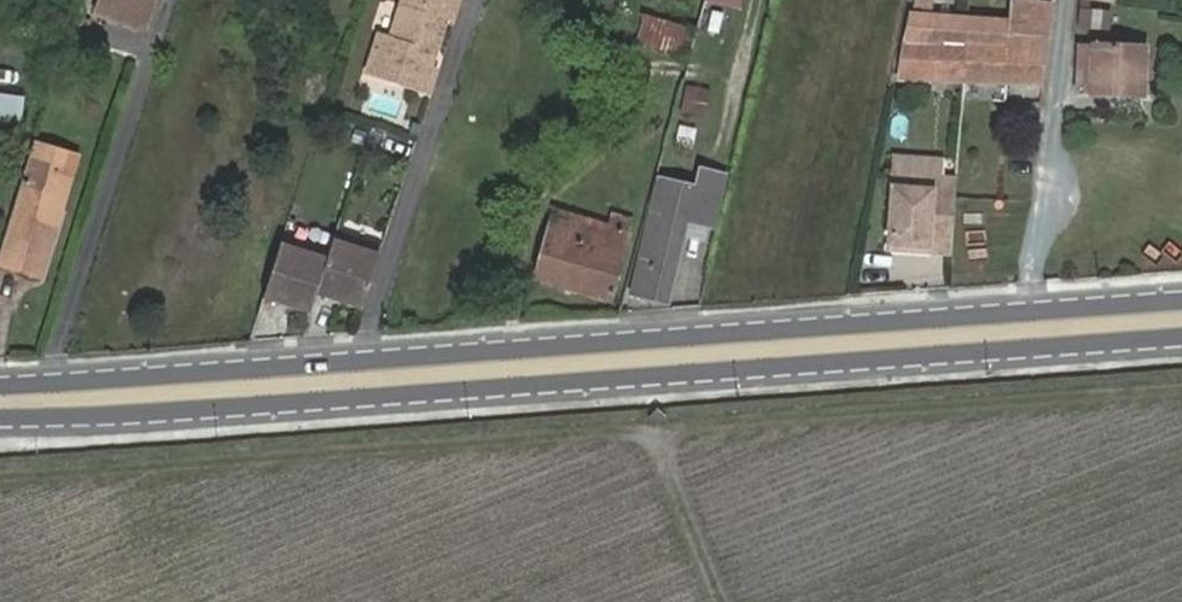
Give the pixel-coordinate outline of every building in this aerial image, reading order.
[(98,12),(144,28),(154,0),(102,0),(98,12)] [(390,38),(379,34),(366,75),(426,95),(433,70),(428,68),(443,19),(449,22),(456,0),(402,0),(390,38)] [(934,79),(961,81),(965,20),(928,18),(931,0),(915,0),(898,76),(934,79)] [(965,20),(961,81),(1039,86),(1049,4),(1017,0),(1009,0),(1007,22),(965,20)] [(613,6),(605,33),(684,57),(692,29),(613,6)] [(1110,11),(1079,8),(1078,26),(1109,29),(1110,11)] [(1078,47),(1076,91),(1140,94),(1143,49),(1078,47)] [(686,87),(680,112),(701,117),(707,92),(686,87)] [(0,95),(0,121),(20,124),(24,98),(0,95)] [(33,142),(0,251),(0,252),(20,259),(17,268),(41,276),(59,217),(50,214),(45,212),(48,203),(53,204),(62,175),(53,174),(60,150),(33,142)] [(78,156),(60,150),(53,174),(62,175),(53,204),(48,203),(45,212),(50,214),(59,217),(78,156)] [(894,159),(892,177),(939,180),(941,162),(894,159)] [(693,186),(656,177),(624,293),(666,303),(685,220),(710,227),(724,173),(698,166),(693,186)] [(939,180),(892,177),(888,248),(950,252),(954,181),(939,180)] [(553,212),(533,277),(607,298),(633,218),(610,211),(606,227),(553,212)] [(379,249),(333,235),(327,254),(314,295),(359,310),(379,249)] [(866,235),(862,256),(876,259),(882,239),(866,235)] [(327,254),(281,238),(261,299),(307,313),(314,295),(327,254)] [(0,252),(0,264),(17,268),(20,259),(0,252)]
